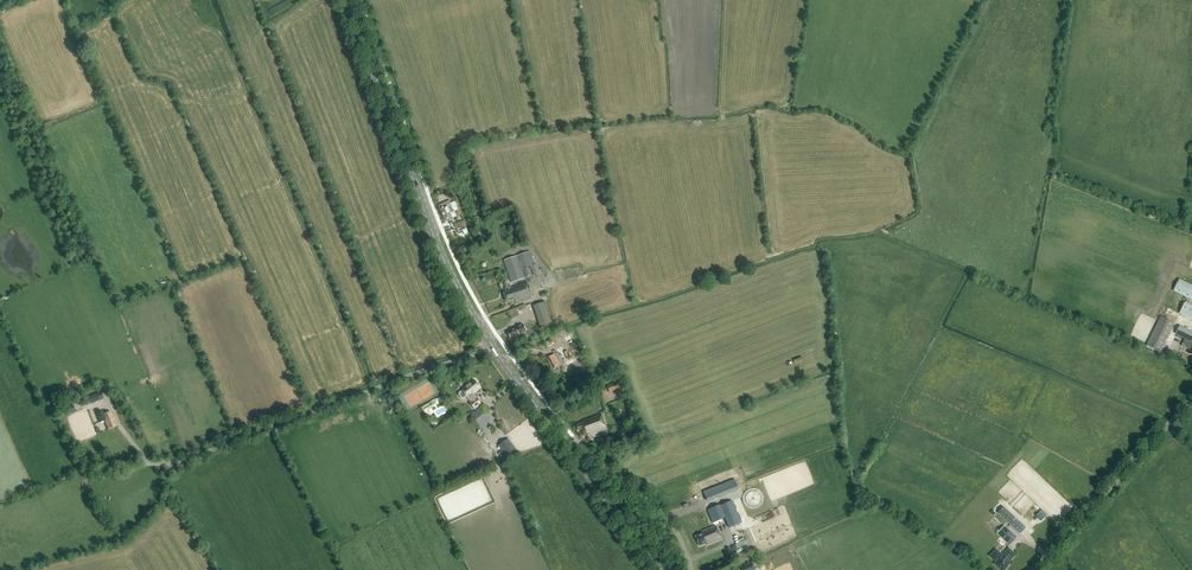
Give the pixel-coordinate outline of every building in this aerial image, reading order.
[(445,222),(457,216),(460,215),(458,210),(455,211),(454,212),(451,204),(450,201),(439,205),(440,208),(439,209),(445,222)] [(466,229),(464,221),(454,225),(456,228),(457,228),(459,234),(464,232),(464,235),(469,233),(467,229),(466,229)] [(504,260),(511,283),(533,275),(530,267),(531,267),(534,275),(543,272),(542,268),(539,270),(537,264),(535,265),(530,251),(504,260)] [(1180,279),(1174,291),(1191,300),(1191,285),(1180,279)] [(527,282),(509,288),(507,281),(504,282),(507,291),(504,292),(507,302),(515,300),(516,301),(532,296),(527,282)] [(545,302),(533,306),(541,328),(560,322),(557,313),(549,315),(545,302)] [(1191,320),(1191,305),(1186,302),(1180,314),(1191,320)] [(1161,316),(1147,345),(1161,352),(1175,323),(1161,316)] [(514,329),(508,333),(511,338),(514,336),(515,337),(526,331),(523,324),(515,328),(514,329)] [(1190,350),(1189,354),(1191,355),(1191,332),(1180,326),(1176,335),(1185,339),(1182,346),(1190,350)] [(561,332),(564,337),(566,343),(572,340),(567,329),(561,332)] [(561,357),(563,356),(561,354),(560,355),(558,352),(557,352),(556,350),(553,351),(555,354),(547,358),(553,369),(560,365),(560,364),(564,362),(561,357)] [(477,398),(474,393),(481,388),(475,380),(462,390),(460,392),(459,394),(462,398),(464,398),(466,396),(468,398),(471,402),(470,403),(474,409),(482,404),(477,397),(477,398)] [(616,390),(620,399),(627,396),(621,381),(608,386),(610,393),(616,390)] [(84,407),(107,397),(104,390),(81,400),(84,407)] [(64,409),(66,416),(76,412),(73,405),(64,409)] [(480,407),(470,414),(475,420),(485,413),(480,407)] [(110,412),(104,415),(102,411),(96,414),(99,423),(104,421),(108,429),(116,426),(110,412)] [(584,436),(606,428),(601,414),(582,421),(583,423),(576,425),(579,430),(581,429),(584,436)] [(516,449),(508,438),(498,446),(506,457),(512,452),(514,455),(517,452),(515,449),(516,449)] [(713,500),(738,491),(736,485),(711,494),(713,500)] [(720,506),(729,528),(741,523),(732,501),(720,506)] [(717,505),(709,508),(713,521),(721,518),(717,505)] [(1010,524),(1015,518),(1003,507),(998,513),(1010,524)] [(1046,517),(1040,511),(1035,516),(1041,521),(1046,517)] [(1020,534),(1026,528),(1015,518),(1010,524),(1020,534)] [(1010,545),(1017,538),(1004,525),(997,533),(1010,545)] [(707,545),(722,539),(716,526),(701,531),(702,534),(696,536),(700,546),(706,543),(707,545)] [(1016,555),(1009,548),(1002,555),(996,549),(989,556),(997,563),(995,565),(1001,569),(1005,569),(1008,567),(1006,565),(1016,555)]
